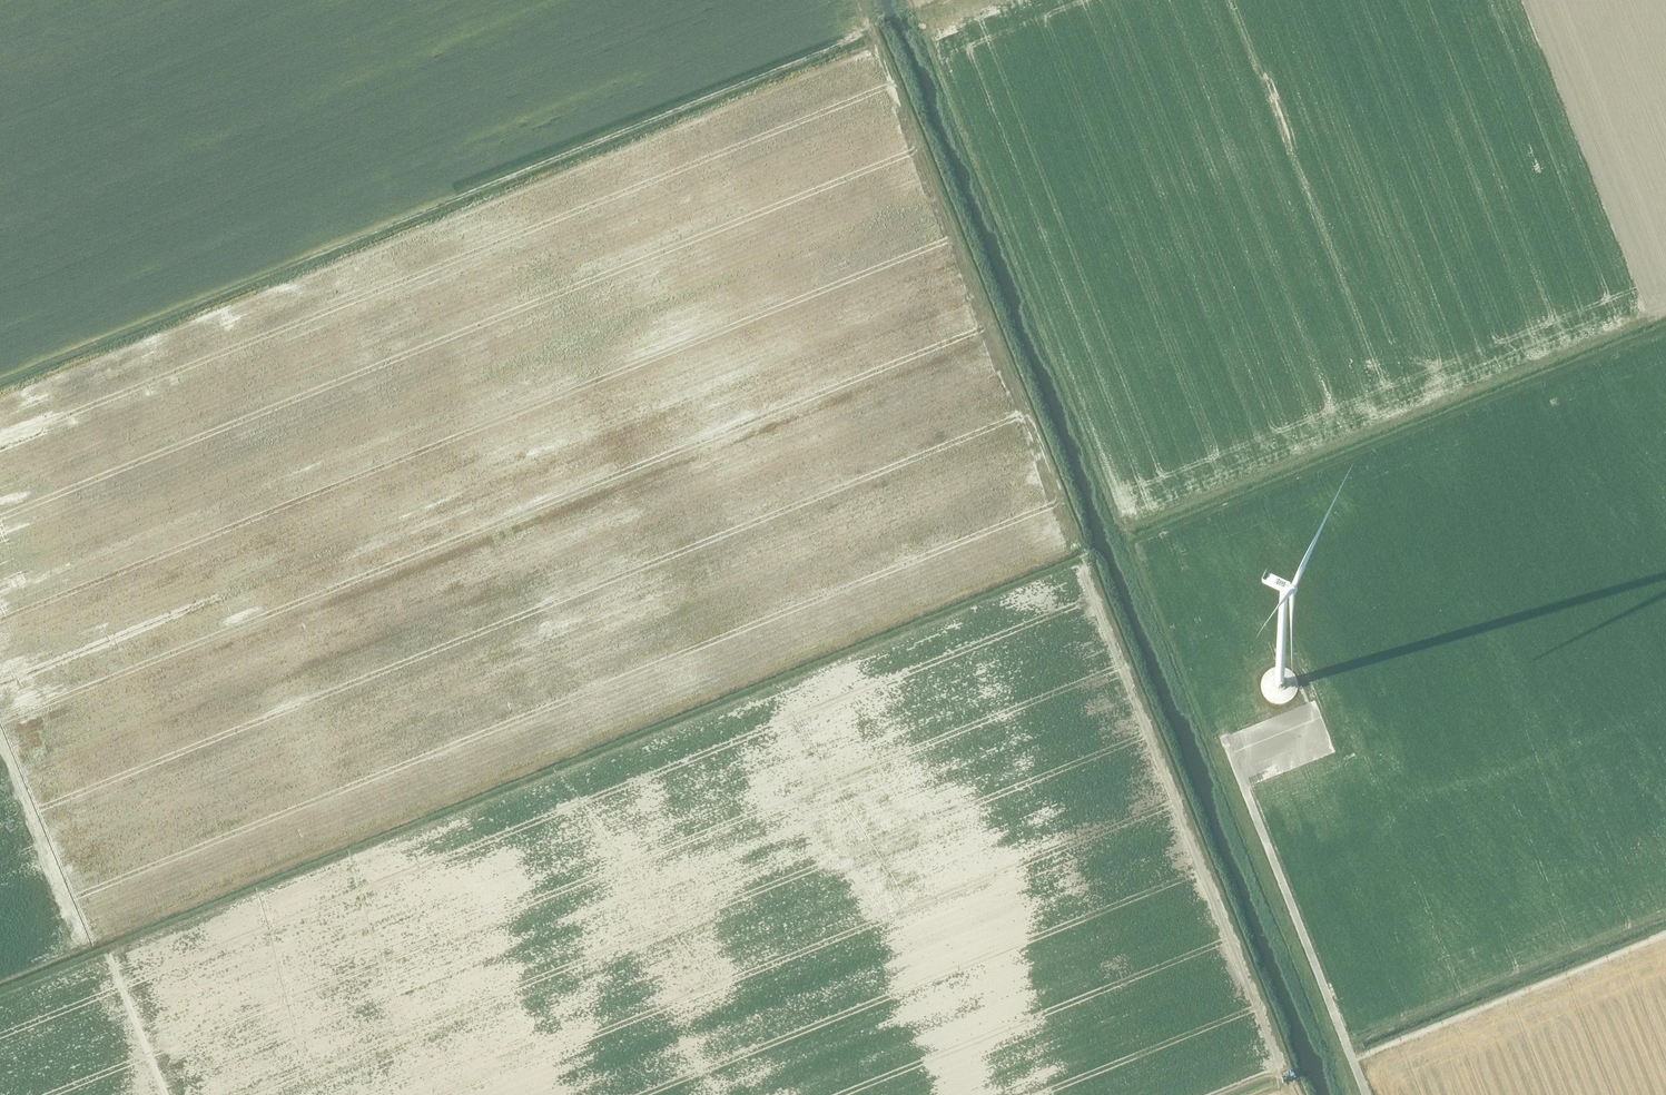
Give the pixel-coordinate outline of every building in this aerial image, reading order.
[(1278,690),(1279,690),(1280,690),(1281,690),(1282,689),(1283,689),(1283,688),(1284,687),(1284,686),(1284,685),(1284,684),(1284,683),(1284,682),(1283,681),(1283,680),(1282,680),(1281,679),(1280,679),(1279,679),(1278,679),(1277,679),(1276,679),(1275,679),(1275,680),(1274,680),(1274,681),(1273,682),(1273,683),(1273,684),(1272,685),(1273,685),(1273,686),(1273,687),(1274,688),(1274,689),(1275,689),(1275,690),(1276,690),(1277,690),(1278,690)]
